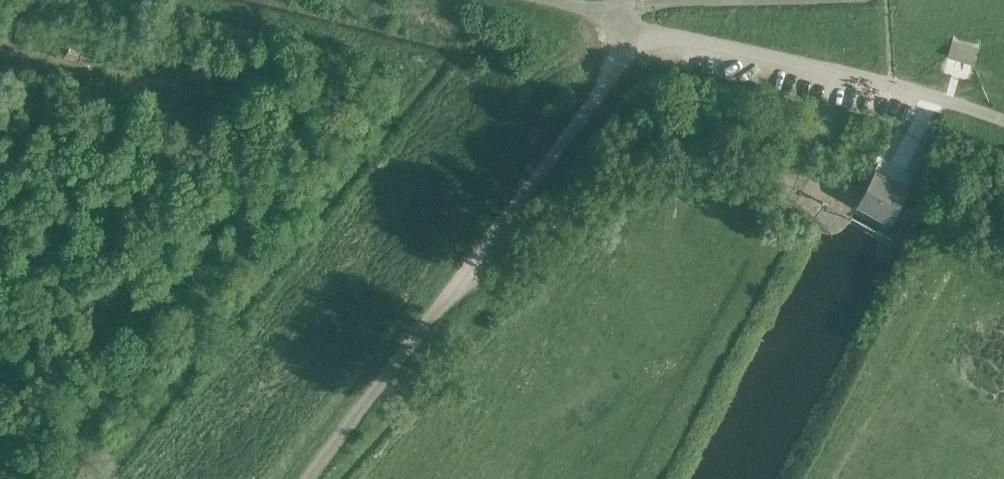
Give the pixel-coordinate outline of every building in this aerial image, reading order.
[(953,36),(947,56),(973,64),(979,44),(953,36)] [(893,217),(910,190),(874,171),(858,198),(893,217)]
